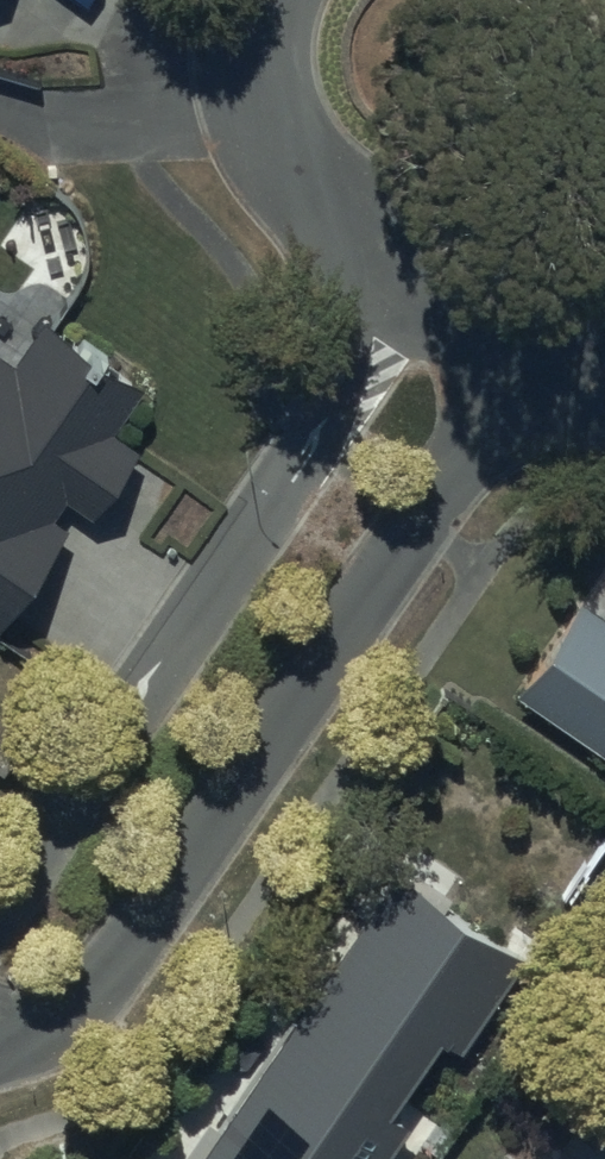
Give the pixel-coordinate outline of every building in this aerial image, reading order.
[(84,507),(96,516),(142,451),(113,431),(147,382),(47,312),(15,358),(0,347),(0,627),(84,507)] [(604,748),(604,611),(583,597),(520,690),(604,748)] [(407,869),(201,1158),(390,1158),(413,1126),(389,1108),(443,1031),(470,1050),(535,960),(407,869)]
